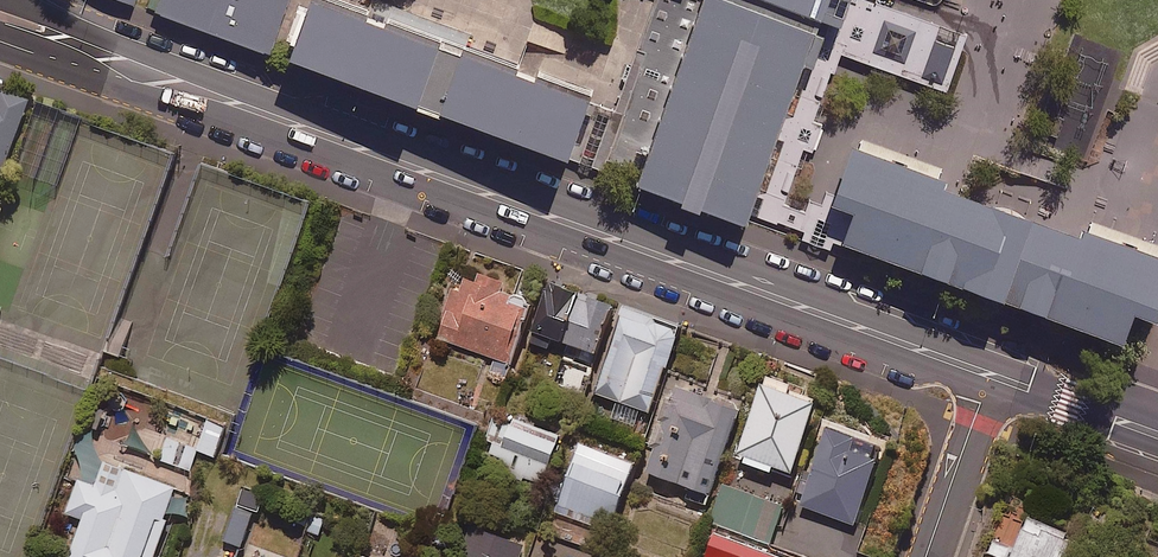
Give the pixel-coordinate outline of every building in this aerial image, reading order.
[(168,10),(279,48),(296,0),(171,0),(168,10)] [(604,96),(329,0),(321,0),(299,64),(581,163),(604,96)] [(740,0),(699,0),(635,183),(755,224),(823,28),(740,0)] [(907,0),(855,0),(839,46),(961,88),(982,26),(907,0)] [(0,96),(0,97),(0,180),(28,106),(0,96)] [(853,150),(835,202),(861,211),(848,247),(1127,343),(1138,315),(1157,322),(1157,255),(853,150)] [(487,373),(507,381),(535,312),(516,304),(519,295),(505,289),(507,284),(483,274),(480,281),(470,277),(463,294),(451,289),(433,335),(493,360),(487,373)] [(618,310),(555,285),(532,343),(549,350),(554,338),(600,356),(618,310)] [(684,334),(631,313),(598,394),(651,415),(684,334)] [(797,387),(772,377),(739,461),(776,476),(778,471),(796,478),(823,408),(794,396),(797,387)] [(683,498),(709,507),(743,410),(677,387),(673,396),(667,394),(648,446),(655,449),(646,473),(687,488),(683,498)] [(561,437),(494,416),(486,441),(493,444),(489,459),(520,469),(518,475),(546,484),(561,437)] [(199,448),(198,453),(219,460),(228,431),(207,424),(199,448)] [(865,441),(826,425),(794,503),(857,528),(883,464),(859,454),(865,441)] [(198,453),(199,448),(168,438),(160,461),(192,471),(198,453)] [(639,467),(585,447),(559,514),(614,534),(639,467)] [(169,523),(166,522),(177,490),(106,465),(96,491),(79,484),(68,514),(86,521),(73,556),(157,556),(169,523)] [(784,509),(724,486),(710,522),(770,545),(784,509)] [(253,518),(234,511),(222,541),(242,548),(253,518)] [(326,521),(297,511),(292,526),(321,536),(326,521)] [(1088,542),(1032,517),(1019,547),(996,537),(989,554),(996,556),(1081,556),(1088,542)] [(528,548),(475,529),(464,556),(525,556),(528,548)] [(716,536),(709,556),(774,556),(716,536)]
